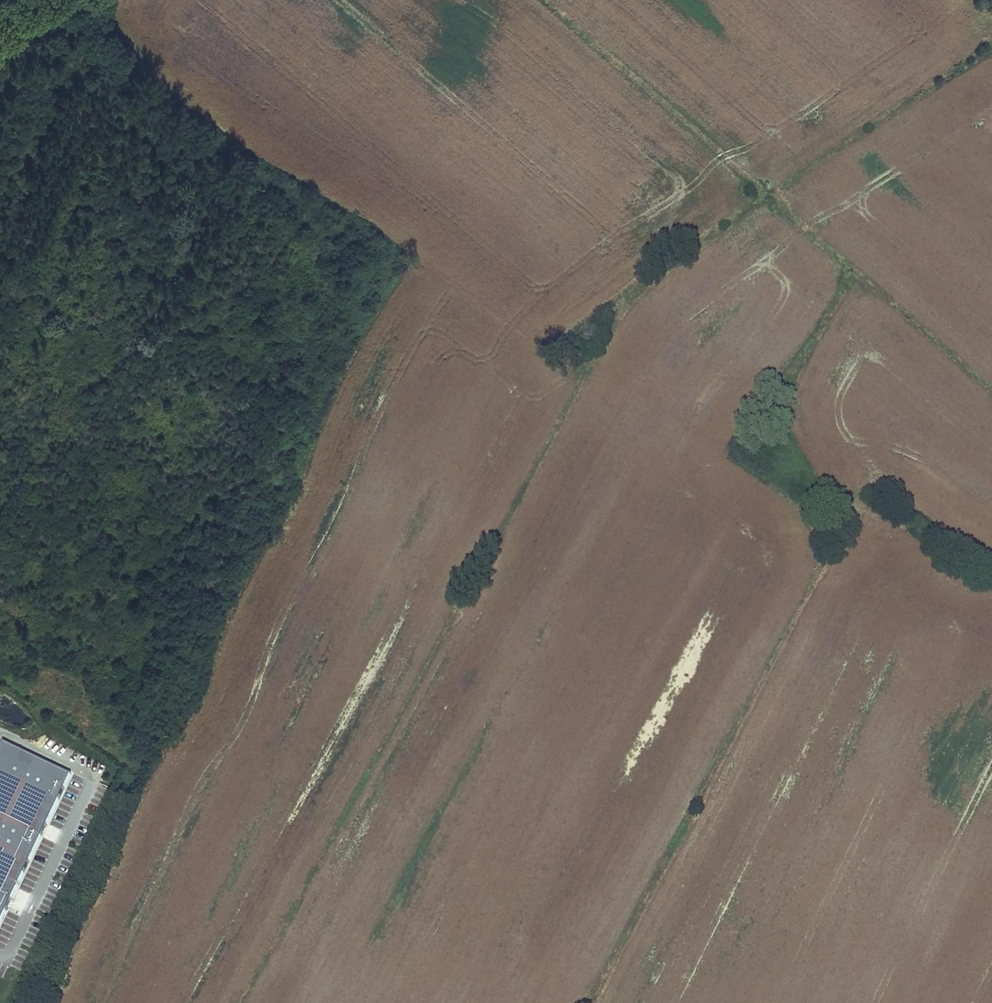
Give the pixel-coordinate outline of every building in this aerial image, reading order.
[(0,753),(0,917),(68,775),(4,744),(0,753)]
